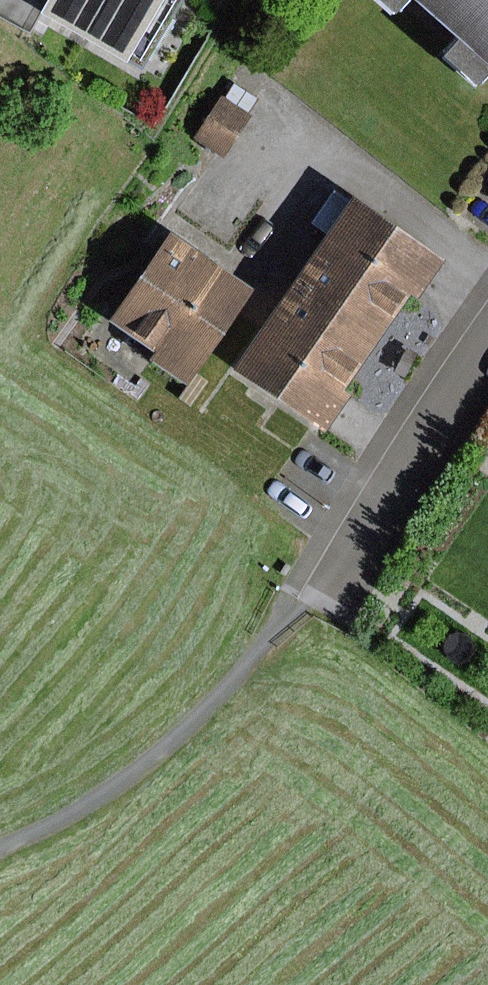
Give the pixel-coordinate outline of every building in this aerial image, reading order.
[(178,0),(41,0),(33,14),(113,61),(116,56),(137,69),(178,0)] [(383,14),(396,0),(367,0),(383,14)] [(444,39),(429,56),(466,89),(481,72),(487,78),(487,0),(399,0),(444,39)] [(220,159),(248,114),(244,112),(253,97),(231,83),(221,99),(216,96),(189,140),(220,159)] [(409,301),(436,261),(330,190),(308,223),(321,232),(284,291),(366,345),(401,296),(409,301)] [(179,385),(244,289),(159,233),(99,322),(144,352),(139,359),(179,385)] [(337,390),(366,345),(284,291),(235,367),(324,425),(344,394),(337,390)]
